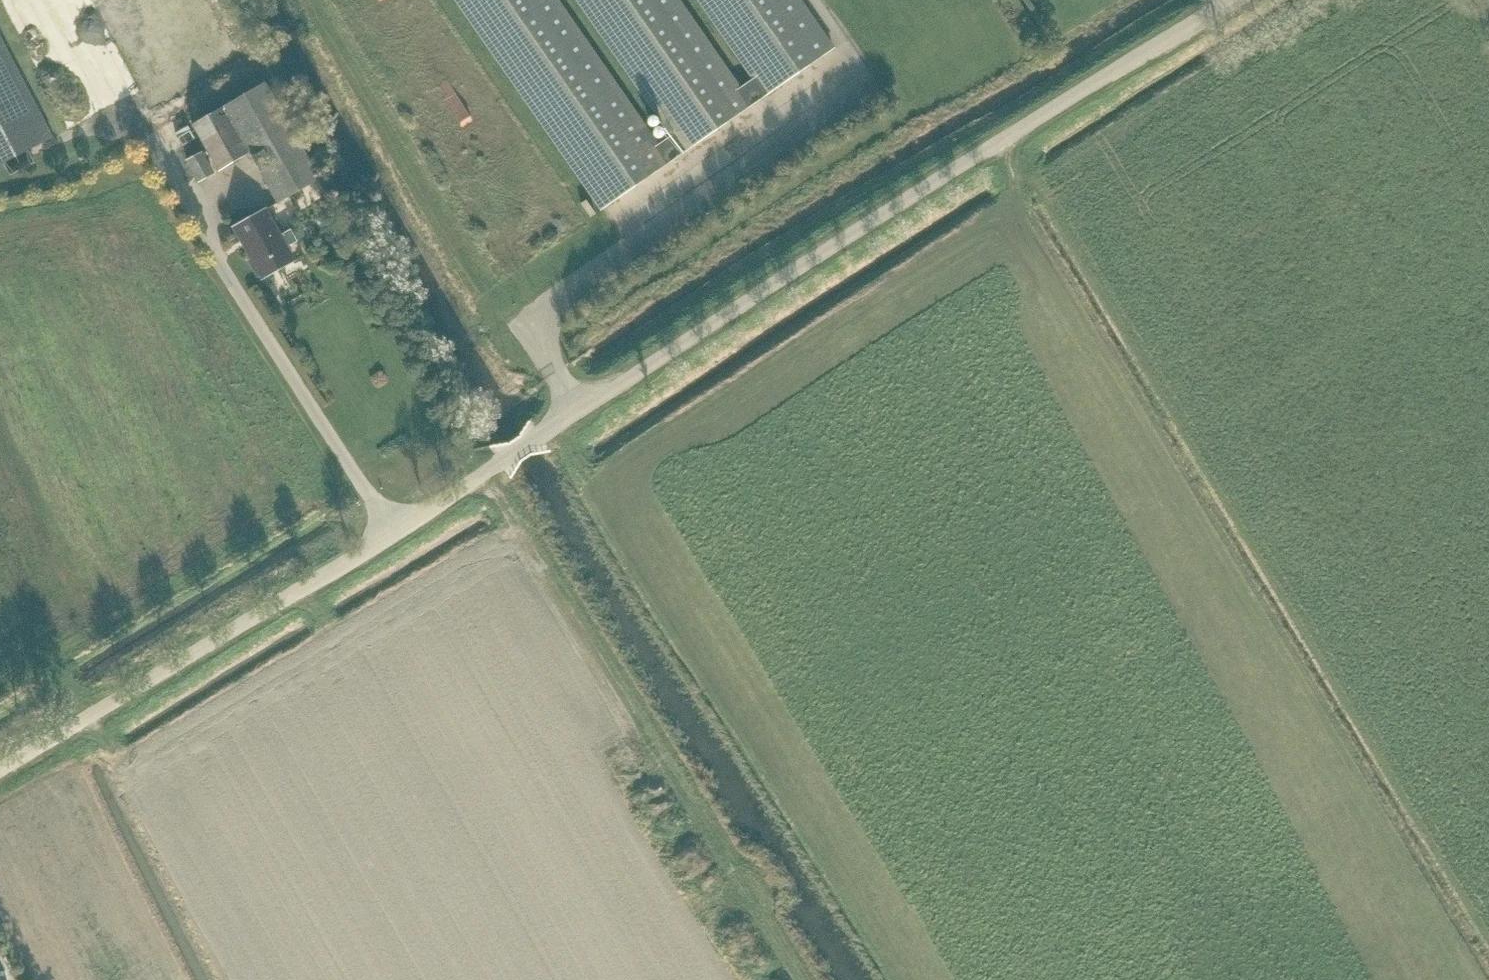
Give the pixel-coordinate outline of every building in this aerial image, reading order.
[(603,211),(832,49),(799,0),(697,0),(751,79),(741,87),(679,0),(577,0),(672,137),(658,148),(555,0),(456,0),(603,211)] [(3,163),(14,157),(28,150),(54,137),(0,34),(0,165),(3,163)] [(192,125),(206,150),(218,171),(249,153),(277,203),(279,202),(305,187),(319,179),(265,84),(192,125)] [(191,129),(178,137),(183,146),(196,139),(191,129)] [(212,174),(201,153),(187,161),(198,181),(212,174)] [(589,217),(595,213),(586,200),(580,204),(589,217)] [(265,209),(233,227),(251,259),(247,261),(257,278),(259,277),(261,280),(294,261),(286,247),(297,241),(290,229),(280,235),(265,209)]
